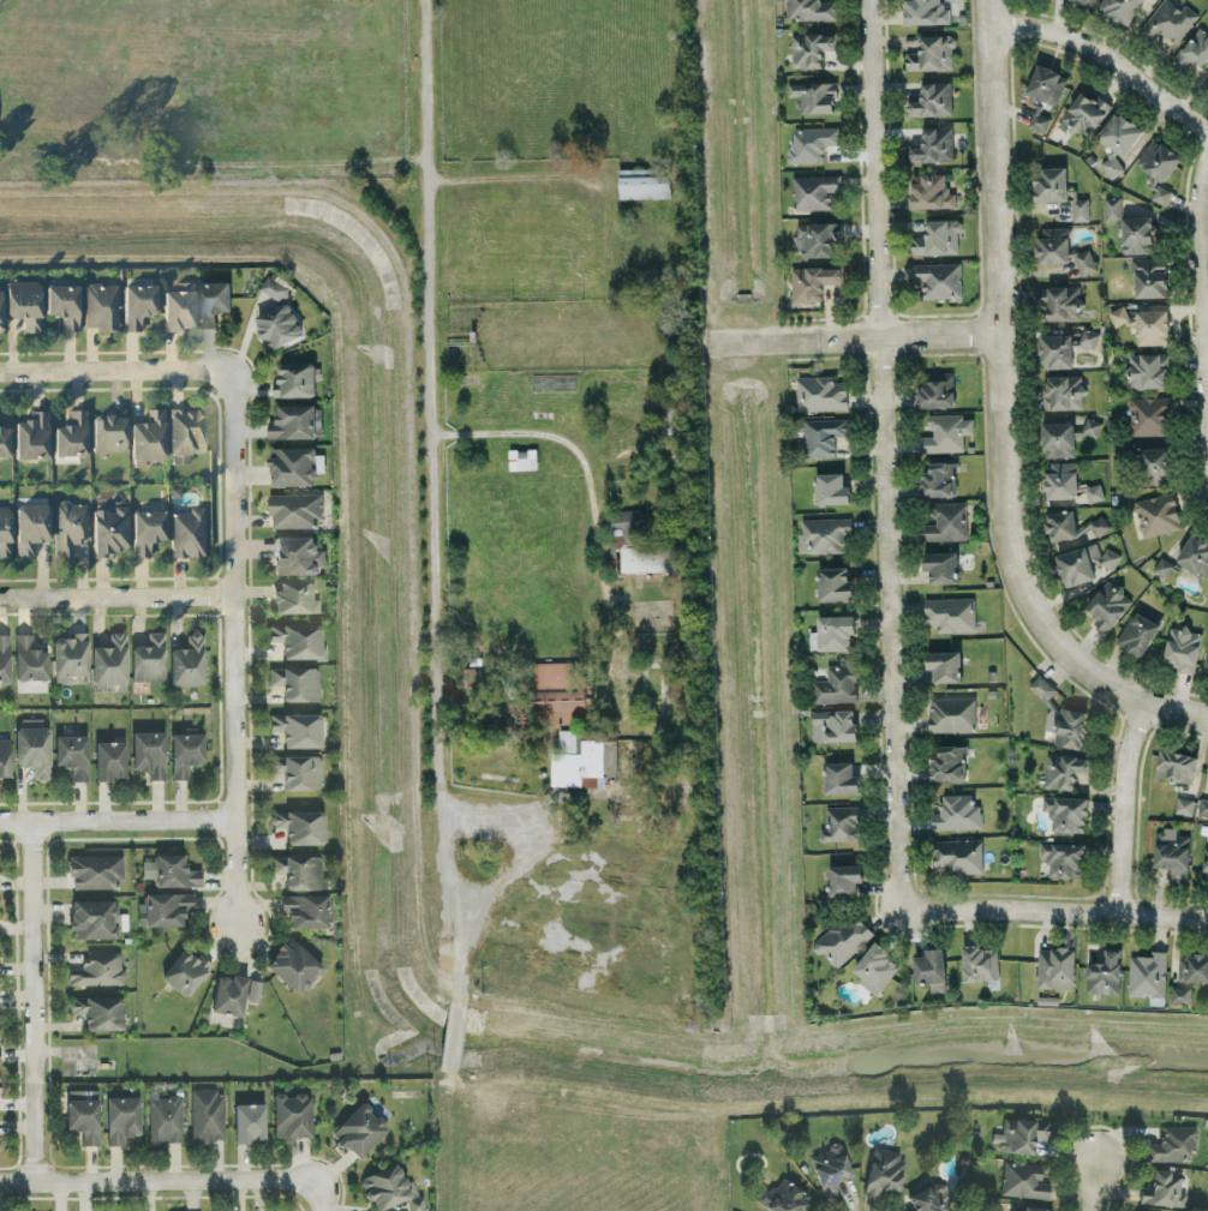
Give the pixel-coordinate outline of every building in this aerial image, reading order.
[(835,18),(834,1),(819,1),(819,0),(786,0),(787,20),(835,18)] [(906,24),(950,23),(949,7),(941,7),(941,0),(905,0),(906,24)] [(1098,12),(1130,25),(1140,0),(1103,0),(1098,12)] [(1170,0),(1163,0),(1137,31),(1151,43),(1161,32),(1175,43),(1199,15),(1185,3),(1181,9),(1170,0)] [(1197,25),(1173,63),(1186,71),(1194,59),(1207,68),(1207,32),(1197,25)] [(792,33),(792,67),(823,66),(822,51),(836,50),(836,32),(792,33)] [(906,70),(954,68),(953,34),(918,35),(919,52),(906,52),(906,70)] [(1067,73),(1035,65),(1026,95),(1059,104),(1067,73)] [(800,113),(836,112),(836,81),(788,82),(789,96),(800,95),(800,113)] [(952,81),(920,81),(921,100),(908,100),(909,115),(952,114),(952,81)] [(1113,104),(1100,95),(1096,101),(1081,90),(1059,121),(1087,140),(1113,104)] [(1044,102),(1038,99),(1029,125),(1045,131),(1051,116),(1040,113),(1044,102)] [(1143,128),(1114,110),(1097,139),(1126,156),(1143,128)] [(953,126),(922,127),(922,144),(910,145),(910,162),(954,161),(953,126)] [(824,161),(824,145),(839,144),(839,127),(794,128),(794,147),(788,147),(788,161),(824,161)] [(1182,157),(1154,137),(1135,163),(1163,183),(1182,157)] [(1111,178),(1124,170),(1113,153),(1100,161),(1111,178)] [(1034,167),(1035,201),(1067,200),(1066,166),(1034,167)] [(620,198),(671,197),(670,173),(659,174),(659,167),(619,168),(620,198)] [(946,173),(910,174),(911,208),(956,207),(956,192),(946,192),(946,173)] [(832,208),(831,191),(841,190),(840,174),(793,176),(794,209),(832,208)] [(1105,219),(1121,219),(1120,196),(1104,197),(1105,219)] [(1072,220),(1089,220),(1088,198),(1071,199),(1072,220)] [(1122,217),(1123,253),(1152,252),(1151,216),(1122,217)] [(912,253),(958,253),(958,237),(962,237),(962,218),(925,219),(926,236),(912,236),(912,253)] [(842,237),(841,221),(795,222),(796,255),(833,254),(833,238),(842,237)] [(1093,272),(1093,250),(1070,251),(1069,227),(1038,227),(1039,263),(1077,262),(1078,273),(1093,272)] [(1133,296),(1167,296),(1166,257),(1133,257),(1133,296)] [(923,298),(961,297),(961,262),(912,264),(912,280),(922,280),(923,298)] [(793,301),(823,300),(823,283),(843,282),(843,265),(792,266),(793,301)] [(260,288),(284,302),(293,288),(269,274),(260,288)] [(163,329),(193,329),(192,280),(162,281),(163,329)] [(40,331),(39,281),(5,282),(6,317),(22,316),(22,332),(40,331)] [(231,281),(198,282),(199,327),(216,327),(216,312),(232,311),(231,281)] [(116,283),(83,283),(84,329),(117,328),(116,283)] [(123,330),(139,330),(139,315),(155,315),(154,284),(122,284),(123,330)] [(45,316),(61,315),(61,331),(78,331),(77,285),(44,285),(45,316)] [(1081,285),(1038,287),(1038,300),(1046,300),(1047,320),(1082,318),(1081,285)] [(304,337),(293,302),(256,314),(267,349),(304,337)] [(1133,312),(1128,314),(1124,304),(1109,311),(1115,327),(1136,318),(1133,312)] [(1137,344),(1168,344),(1167,309),(1136,310),(1137,344)] [(1072,367),(1072,348),(1098,348),(1097,331),(1086,331),(1086,324),(1059,325),(1059,333),(1039,334),(1040,368),(1072,367)] [(1169,386),(1168,353),(1128,353),(1128,387),(1169,386)] [(317,396),(316,362),(278,363),(278,381),(273,381),(274,396),(317,396)] [(919,372),(920,407),(954,406),(953,372),(919,372)] [(834,375),(797,376),(798,410),(847,409),(846,381),(834,381),(834,375)] [(1083,375),(1042,376),(1044,409),(1084,408),(1083,375)] [(1130,435),(1171,434),(1170,396),(1129,397),(1130,435)] [(317,437),(316,404),(278,405),(278,419),(268,419),(269,438),(317,437)] [(130,421),(130,460),(165,460),(164,408),(147,408),(147,421),(130,421)] [(169,462),(188,463),(189,452),(202,452),(203,408),(169,408),(169,462)] [(53,425),(53,454),(85,455),(86,409),(68,409),(68,425),(53,425)] [(14,458),(47,457),(47,410),(30,410),(30,419),(14,420),(14,458)] [(920,452),(964,450),(963,434),(974,434),(973,418),(963,418),(963,413),(929,414),(930,436),(920,436),(920,452)] [(1043,457),(1074,456),(1074,422),(1042,422),(1043,457)] [(8,456),(9,426),(0,426),(0,456),(8,456)] [(315,446),(271,447),(272,485),(317,484),(315,446)] [(1170,484),(1170,447),(1139,447),(1139,484),(1170,484)] [(510,469),(538,468),(537,448),(509,449),(510,469)] [(921,496),(957,495),(956,461),(929,462),(930,472),(920,472),(921,496)] [(1046,462),(1047,500),(1102,498),(1102,480),(1078,481),(1077,461),(1046,462)] [(815,473),(816,504),(850,502),(850,485),(843,485),(843,472),(815,473)] [(1142,537),(1182,528),(1173,491),(1133,501),(1142,537)] [(270,526),(322,527),(322,493),(271,493),(270,526)] [(923,540),(967,539),(966,501),(933,502),(934,523),(923,523),(923,540)] [(87,537),(87,502),(55,502),(55,557),(76,557),(76,537),(87,537)] [(15,504),(15,556),(33,556),(33,541),(49,541),(48,503),(15,504)] [(11,556),(9,505),(0,505),(0,556),(11,556)] [(93,557),(111,556),(111,549),(127,548),(126,505),(112,505),(112,508),(91,509),(93,557)] [(204,556),(203,506),(188,506),(188,511),(170,512),(171,557),(204,556)] [(633,539),(632,526),(646,526),(645,508),(620,509),(621,540),(633,539)] [(1049,540),(1077,537),(1074,509),(1046,512),(1049,540)] [(132,557),(149,557),(149,540),(165,540),(165,510),(132,510),(132,557)] [(1099,535),(1111,526),(1101,514),(1089,523),(1099,535)] [(799,519),(800,553),(844,551),(843,534),(852,533),(851,517),(799,519)] [(1161,555),(1153,569),(1167,577),(1172,568),(1182,574),(1185,568),(1206,580),(1207,577),(1207,544),(1190,534),(1174,562),(1161,555)] [(273,574),(317,573),(316,535),(273,536),(273,574)] [(1055,555),(1064,585),(1120,569),(1114,548),(1099,552),(1096,542),(1055,555)] [(678,545),(621,546),(621,572),(678,570),(678,545)] [(930,583),(958,582),(957,551),(924,552),(924,570),(930,570),(930,583)] [(820,600),(854,598),(853,578),(848,579),(848,566),(819,567),(820,600)] [(1093,621),(1106,632),(1134,600),(1108,578),(1085,605),(1097,615),(1093,621)] [(317,615),(317,582),(271,581),(270,598),(276,598),(276,615),(317,615)] [(975,631),(974,596),(925,598),(926,626),(938,626),(938,632),(975,631)] [(1141,657),(1160,624),(1135,610),(1116,642),(1141,657)] [(810,650),(850,649),(850,634),(856,634),(856,614),(818,615),(818,631),(809,631),(810,650)] [(1195,671),(1203,631),(1170,625),(1162,664),(1195,671)] [(284,662),(325,661),(324,626),(271,627),(271,644),(284,644),(284,662)] [(133,684),(167,683),(165,634),(149,634),(149,648),(133,648),(133,684)] [(94,649),(94,686),(128,686),(127,635),(110,635),(110,649),(94,649)] [(204,635),(189,636),(190,650),(171,651),(172,688),(206,688),(204,635)] [(10,636),(0,637),(0,685),(11,684),(10,636)] [(50,653),(34,653),(34,636),(16,636),(17,682),(50,682),(50,653)] [(69,677),(89,677),(89,637),(55,638),(56,685),(69,684),(69,677)] [(961,650),(926,651),(926,668),(933,668),(934,682),(962,681),(961,650)] [(578,675),(577,661),(533,662),(534,687),(584,686),(584,675),(578,675)] [(668,696),(682,695),(680,661),(667,662),(668,696)] [(813,680),(813,702),(857,701),(856,664),(827,665),(828,679),(813,680)] [(476,667),(457,667),(457,685),(475,685),(476,667)] [(284,704),(319,704),(320,670),(272,670),(271,687),(285,688),(284,704)] [(1047,701),(1056,687),(1037,674),(1027,687),(1047,701)] [(587,721),(586,689),(534,691),(535,722),(587,721)] [(930,697),(931,731),(976,730),(975,696),(930,697)] [(1085,709),(1058,708),(1055,746),(1083,748),(1085,709)] [(856,740),(856,709),(812,709),(813,741),(856,740)] [(323,750),(322,715),(271,716),(271,733),(285,733),(285,750),(323,750)] [(17,730),(16,768),(35,768),(35,782),(50,783),(52,730),(41,729),(42,722),(24,722),(24,731),(17,730)] [(168,782),(167,734),(133,735),(134,773),(149,773),(149,782),(168,782)] [(205,736),(173,736),(174,782),(190,782),(190,767),(206,767),(205,736)] [(90,785),(89,738),(56,738),(57,768),(71,768),(71,785),(90,785)] [(616,776),(617,740),(582,739),(582,753),(551,752),(550,785),(606,786),(606,775),(616,776)] [(12,779),(13,742),(0,742),(0,779),(12,779)] [(128,779),(127,744),(96,744),(97,784),(114,784),(114,780),(128,779)] [(938,745),(938,754),(930,754),(931,779),(966,779),(965,745),(938,745)] [(1198,756),(1161,748),(1155,775),(1192,783),(1198,756)] [(1045,787),(1075,788),(1075,773),(1090,773),(1091,755),(1046,754),(1045,787)] [(285,793),(323,791),(322,758),(275,759),(276,771),(285,771),(285,793)] [(860,792),(860,775),(853,775),(853,761),(825,762),(826,793),(860,792)] [(972,793),(940,794),(940,812),(932,812),(933,829),(981,827),(981,804),(973,804),(972,793)] [(1086,831),(1087,796),(1043,796),(1042,810),(1051,810),(1050,831),(1086,831)] [(1194,800),(1177,797),(1175,812),(1191,815),(1194,800)] [(1200,797),(1198,814),(1207,816),(1207,798),(1200,797)] [(826,806),(827,828),(820,828),(821,840),(859,839),(859,821),(861,821),(861,805),(826,806)] [(273,814),(273,830),(288,829),(288,847),(326,846),(325,813),(273,814)] [(1188,881),(1190,835),(1178,834),(1179,827),(1161,827),(1160,840),(1155,840),(1154,866),(1171,867),(1170,880),(1188,881)] [(982,839),(933,840),(934,867),(947,867),(947,873),(983,872),(982,839)] [(1084,877),(1085,843),(1040,842),(1039,857),(1048,857),(1047,876),(1084,877)] [(203,888),(202,872),(187,872),(186,855),(155,856),(155,863),(143,864),(144,880),(157,880),(157,890),(203,888)] [(72,859),(73,892),(123,891),(123,858),(72,859)] [(323,891),(322,858),(272,858),(272,875),(287,875),(287,892),(323,891)] [(863,864),(828,865),(829,895),(858,894),(857,882),(863,881),(863,864)] [(185,929),(185,912),(194,912),(194,896),(147,895),(146,928),(185,929)] [(329,930),(329,897),(284,898),(285,930),(329,930)] [(118,903),(72,903),(73,941),(118,941),(118,903)] [(814,944),(835,968),(874,933),(853,909),(814,944)] [(265,972),(304,996),(324,964),(285,940),(265,972)] [(876,994),(902,964),(875,941),(850,971),(876,994)] [(998,979),(997,948),(982,948),(982,942),(963,943),(963,980),(998,979)] [(947,990),(943,947),(925,949),(926,955),(914,956),(917,984),(930,982),(931,992),(947,990)] [(1036,987),(1074,988),(1075,948),(1038,947),(1036,987)] [(212,967),(184,948),(162,981),(190,1000),(212,967)] [(1086,992),(1119,993),(1120,950),(1105,950),(1105,962),(1086,962),(1086,992)] [(1150,955),(1129,955),(1128,994),(1149,995),(1149,1003),(1164,1004),(1166,951),(1150,950),(1150,955)] [(1207,981),(1207,954),(1178,953),(1177,980),(1207,981)] [(124,987),(124,954),(86,954),(86,971),(69,971),(69,987),(124,987)] [(219,977),(213,1015),(244,1019),(246,1004),(259,1005),(263,983),(219,977)] [(1190,1003),(1190,987),(1171,987),(1171,1003),(1190,1003)] [(87,1033),(124,1032),(124,999),(72,1000),(72,1017),(86,1016),(87,1033)] [(68,1132),(84,1132),(84,1148),(100,1148),(101,1092),(68,1092),(68,1132)] [(192,1093),(193,1146),(226,1145),(225,1092),(192,1093)] [(275,1096),(275,1142),(313,1141),(312,1096),(275,1096)] [(183,1097),(150,1098),(151,1146),(184,1145),(183,1097)] [(390,1130),(363,1104),(333,1136),(360,1162),(390,1130)] [(236,1144),(266,1144),(267,1106),(236,1106),(236,1144)] [(1049,1141),(1050,1122),(1004,1120),(1004,1135),(995,1135),(995,1154),(1034,1156),(1035,1141),(1049,1141)] [(1195,1129),(1161,1128),(1161,1146),(1146,1146),(1146,1163),(1194,1164),(1195,1129)] [(853,1178),(842,1147),(810,1158),(826,1203),(841,1197),(837,1184),(853,1178)] [(899,1194),(906,1156),(874,1149),(865,1196),(880,1200),(882,1190),(899,1194)] [(1002,1197),(1049,1201),(1051,1184),(1041,1183),(1042,1167),(1004,1163),(1002,1197)] [(420,1192),(410,1196),(401,1166),(361,1178),(369,1204),(375,1202),(377,1210),(385,1210),(406,1205),(408,1210),(426,1210),(420,1192)] [(1182,1174),(1152,1172),(1151,1189),(1140,1189),(1140,1206),(1186,1208),(1187,1196),(1181,1195),(1182,1174)] [(783,1178),(763,1205),(770,1210),(806,1210),(803,1209),(811,1199),(783,1178)] [(948,1205),(954,1202),(945,1182),(908,1197),(913,1210),(951,1210),(948,1205)]
